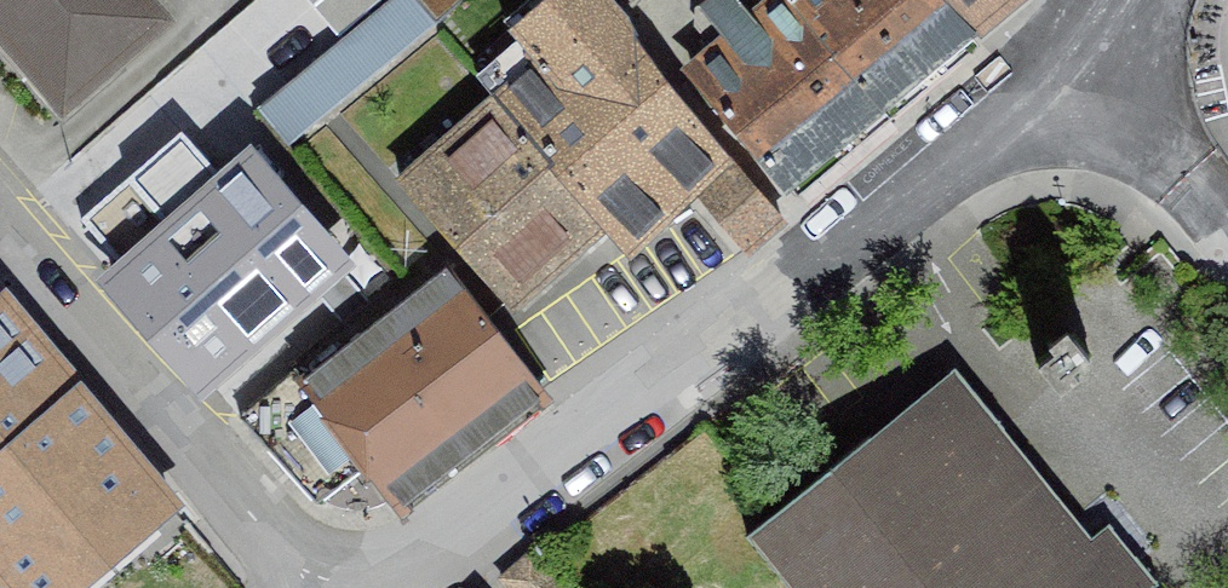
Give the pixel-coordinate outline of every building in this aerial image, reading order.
[(55,111),(165,13),(153,0),(0,0),(0,49),(55,111)] [(439,24),(421,0),(392,0),(259,94),(286,132),(439,24)] [(615,248),(632,270),(698,203),(736,166),(598,0),(581,0),(554,23),(535,1),(502,30),(522,54),(476,90),(494,111),(615,248)] [(620,19),(642,0),(603,0),(620,19)] [(788,3),(896,133),(990,53),(942,0),(792,0),(788,3)] [(990,53),(1049,0),(942,0),(990,53)] [(695,82),(806,212),(896,133),(788,3),(762,27),(740,1),(709,27),(730,52),(695,82)] [(401,193),(521,330),(615,248),(494,111),(401,193)] [(736,166),(698,203),(753,266),(790,236),(736,166)] [(254,168),(111,295),(219,416),(363,290),(254,168)] [(370,475),(406,522),(550,410),(456,291),(261,443),(318,516),(370,475)] [(19,587),(73,587),(169,507),(3,309),(0,312),(0,566),(19,587)] [(750,532),(796,587),(1135,587),(1147,578),(1101,523),(1089,534),(950,367),(750,532)] [(512,587),(540,587),(526,574),(512,587)]
